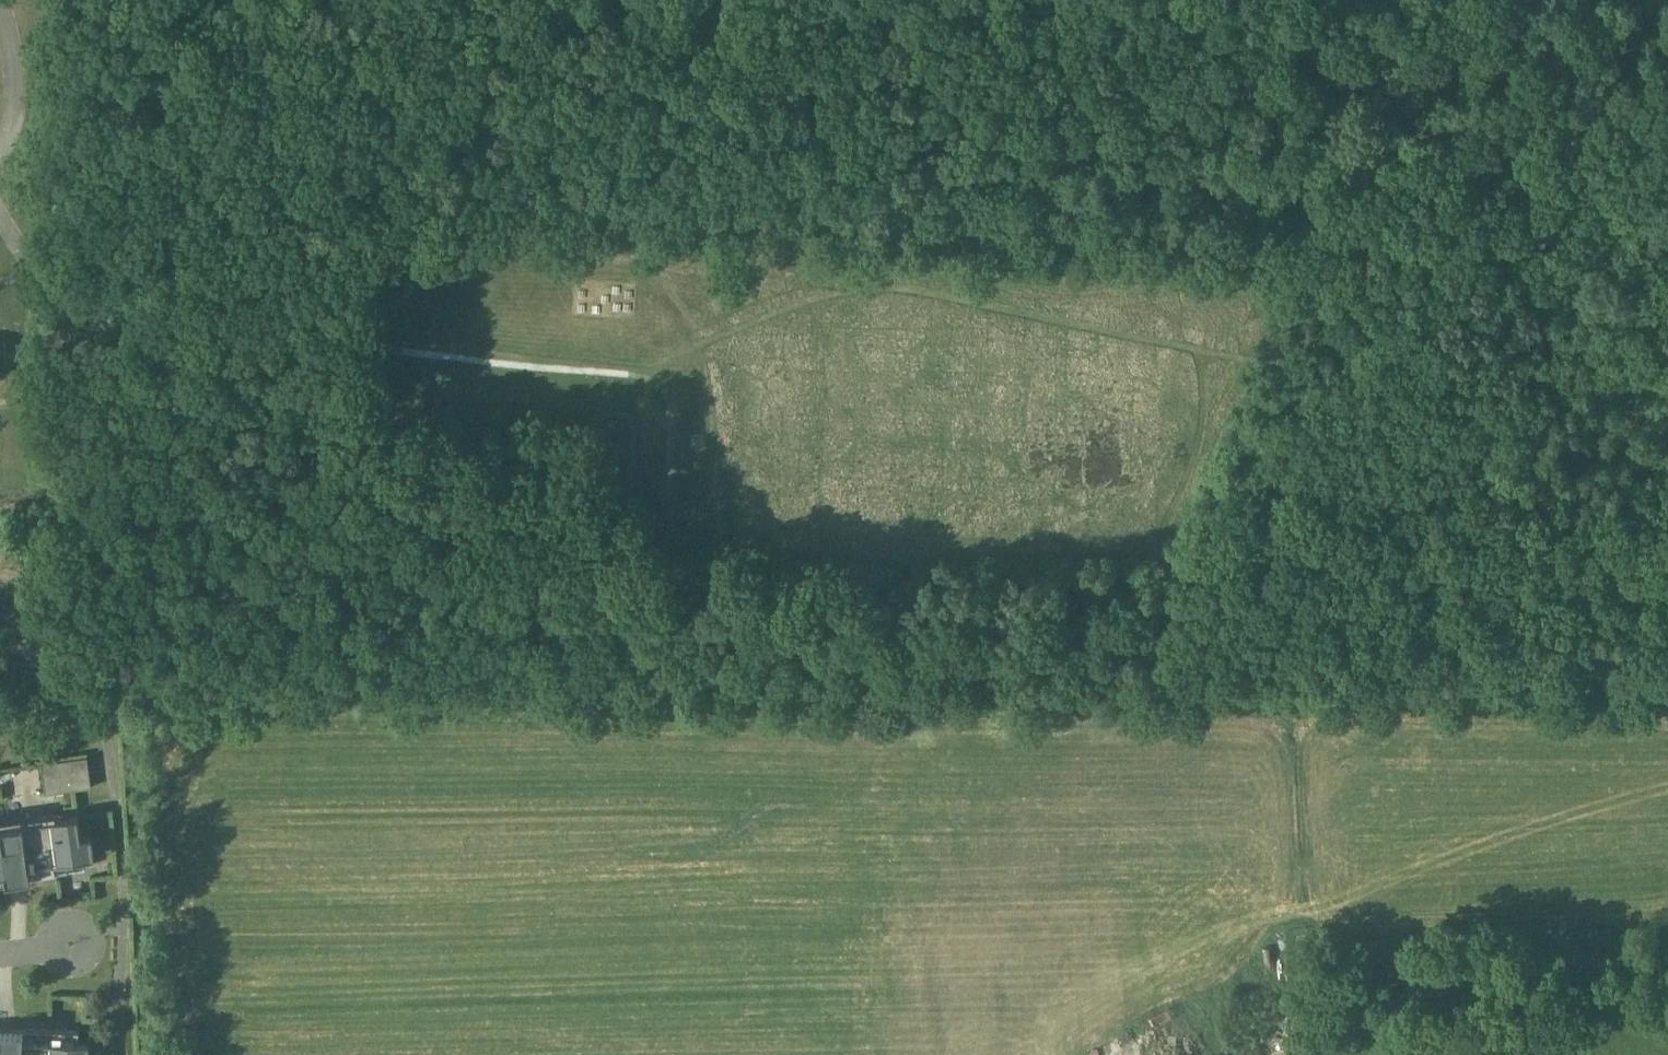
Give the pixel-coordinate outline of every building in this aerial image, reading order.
[(89,756),(43,762),(47,793),(93,787),(89,756)] [(87,867),(85,857),(96,855),(93,834),(83,836),(82,835),(80,814),(0,826),(0,879),(87,867)] [(90,1041),(80,1041),(80,1031),(0,1028),(0,1054),(90,1054),(90,1041)]
